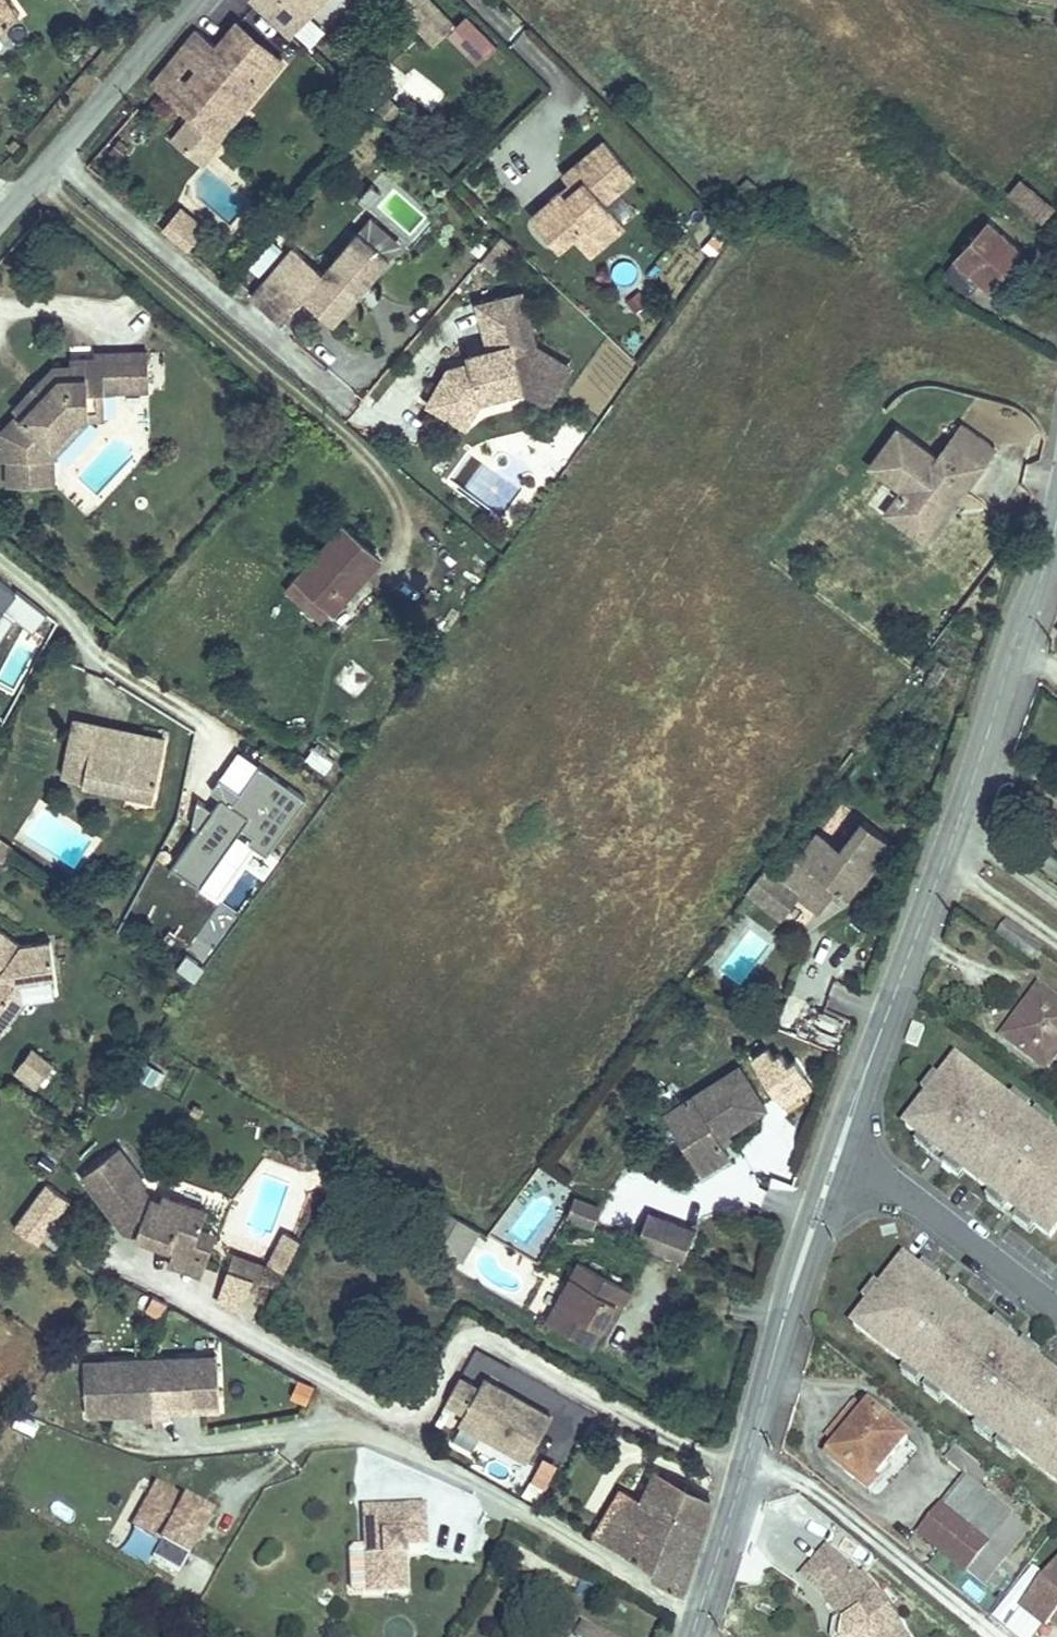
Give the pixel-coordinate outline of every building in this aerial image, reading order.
[(20,13),(11,0),(0,0),(0,27),(20,13)] [(290,35),(323,0),(252,0),(290,35)] [(404,13),(417,0),(392,0),(404,13)] [(404,13),(434,44),(453,26),(429,0),(417,0),(404,13)] [(466,16),(446,34),(477,67),(496,49),(466,16)] [(266,46),(239,23),(238,22),(217,47),(245,71),(266,46)] [(152,84),(156,88),(191,116),(174,138),(204,162),(221,140),(217,137),(282,59),(266,46),(245,71),(217,47),(197,30),(152,84)] [(399,88),(434,111),(447,92),(411,69),(399,88)] [(562,190),(531,217),(558,249),(573,236),(589,255),(624,225),(605,202),(634,177),(604,141),(563,176),(570,184),(574,189),(567,195),(562,190)] [(748,178),(740,185),(748,193),(755,185),(748,178)] [(1022,181),(1011,193),(1041,219),(1051,206),(1022,181)] [(381,193),(371,184),(358,198),(369,207),(381,193)] [(570,184),(562,190),(567,195),(574,189),(570,184)] [(181,208),(170,221),(193,241),(204,228),(181,208)] [(371,216),(358,231),(390,258),(402,244),(371,216)] [(193,241),(170,221),(163,229),(186,249),(193,241)] [(989,222),(944,272),(968,294),(980,281),(988,287),(1001,272),(997,269),(1016,247),(989,222)] [(294,247),(251,297),(281,323),(303,296),(334,323),(359,294),(357,292),(362,286),(364,288),(390,258),(358,231),(323,272),(294,247)] [(514,246),(501,234),(479,260),(492,272),(514,246)] [(713,257),(724,245),(713,235),(702,248),(713,257)] [(269,243),(249,269),(259,277),(280,251),(269,243)] [(1016,247),(997,269),(1001,272),(1020,251),(1016,247)] [(635,313),(648,303),(639,292),(627,301),(635,313)] [(466,425),(482,398),(521,387),(517,371),(538,370),(552,379),(562,362),(535,346),(521,293),(478,304),(490,349),(492,357),(472,363),(449,369),(429,403),(466,425)] [(492,357),(490,349),(469,354),(472,363),(492,357)] [(149,389),(148,352),(113,353),(115,390),(149,389)] [(97,392),(88,392),(89,417),(105,416),(104,390),(115,390),(113,353),(95,353),(95,360),(97,359),(97,392)] [(32,392),(30,393),(14,410),(19,415),(2,433),(2,460),(9,459),(10,486),(53,485),(52,456),(52,444),(77,417),(89,417),(88,392),(97,392),(97,359),(95,360),(71,360),(71,367),(55,367),(40,383),(39,384),(44,389),(36,396),(32,392)] [(569,367),(562,362),(552,379),(538,370),(517,371),(521,387),(548,403),(569,367)] [(36,396),(44,389),(39,384),(40,383),(39,382),(29,392),(30,393),(32,392),(36,396)] [(77,417),(52,444),(52,456),(89,417),(77,417)] [(993,438),(960,417),(950,433),(982,454),(993,438)] [(982,454),(950,433),(938,452),(896,425),(872,462),(904,484),(897,494),(899,516),(910,524),(937,517),(945,504),(936,498),(940,492),(945,495),(958,476),(965,481),(982,454)] [(897,494),(887,509),(899,516),(897,494)] [(926,535),(937,517),(910,524),(926,535)] [(357,572),(373,553),(343,526),(299,576),(334,607),(355,583),(358,585),(364,578),(357,572)] [(364,578),(381,560),(373,553),(357,572),(364,578)] [(334,607),(299,576),(289,587),(324,618),(334,607)] [(939,660),(924,682),(933,687),(947,665),(939,660)] [(76,720),(68,756),(88,760),(84,781),(153,796),(166,739),(141,734),(137,750),(122,747),(120,756),(91,750),(97,724),(76,720)] [(141,734),(97,724),(91,750),(120,756),(122,747),(137,750),(141,734)] [(325,774),(335,760),(314,746),(305,759),(325,774)] [(84,781),(88,760),(68,756),(64,777),(84,781)] [(236,832),(269,853),(306,796),(256,765),(232,804),(215,793),(168,868),(200,888),(236,832)] [(782,883),(797,895),(817,910),(834,887),(846,896),(888,840),(863,821),(840,851),(819,835),(782,883)] [(3,861),(12,847),(0,839),(0,859),(3,861)] [(747,891),(780,917),(797,895),(782,883),(764,869),(747,891)] [(242,909),(258,877),(247,871),(230,903),(242,909)] [(1044,950),(1007,922),(997,936),(1034,963),(1044,950)] [(22,1003),(19,982),(56,976),(50,940),(21,945),(0,929),(0,1033),(22,1003)] [(1039,989),(1027,1005),(1033,1010),(1020,1028),(1014,1023),(1003,1037),(1046,1070),(1056,1056),(1056,1001),(1039,989)] [(774,1001),(765,1024),(774,1028),(784,1005),(774,1001)] [(1020,1028),(1033,1010),(1027,1005),(1014,1023),(1020,1028)] [(927,1027),(915,1023),(909,1043),(921,1046),(927,1027)] [(32,1048),(19,1066),(40,1083),(54,1065),(32,1048)] [(957,1060),(906,1127),(920,1138),(937,1151),(947,1159),(964,1172),(991,1192),(1008,1206),(1018,1214),(1035,1227),(1050,1238),(1056,1230),(1056,1137),(1049,1131),(1032,1118),(1026,1114),(1010,1101),(957,1060)] [(40,1083),(19,1066),(14,1071),(36,1088),(40,1083)] [(738,1067),(665,1114),(702,1171),(729,1154),(723,1144),(719,1138),(727,1132),(765,1109),(738,1067)] [(1032,1107),(1015,1094),(1010,1101),(1026,1114),(1032,1107)] [(1054,1124),(1037,1111),(1032,1118),(1049,1131),(1054,1124)] [(727,1132),(719,1138),(723,1144),(731,1138),(727,1132)] [(937,1151),(920,1138),(914,1144),(932,1158),(937,1151)] [(118,1148),(82,1175),(124,1230),(137,1235),(139,1229),(149,1232),(146,1238),(174,1248),(191,1255),(201,1228),(207,1210),(162,1194),(160,1201),(150,1197),(143,1188),(146,1185),(118,1148)] [(942,1166),(947,1159),(937,1151),(932,1158),(942,1166)] [(964,1172),(947,1159),(942,1166),(959,1179),(964,1172)] [(44,1178),(11,1223),(36,1242),(69,1196),(44,1178)] [(602,1218),(610,1199),(584,1188),(576,1207),(602,1218)] [(1008,1206),(991,1192),(986,1199),(1003,1213),(1008,1206)] [(1018,1214),(1008,1206),(1003,1213),(1013,1221),(1018,1214)] [(660,1244),(673,1214),(658,1207),(645,1237),(660,1244)] [(463,1214),(445,1243),(463,1254),(481,1225),(463,1214)] [(673,1214),(660,1244),(690,1257),(703,1227),(673,1214)] [(1035,1227),(1018,1214),(1013,1221),(1030,1234),(1035,1227)] [(191,1255),(174,1248),(168,1264),(201,1276),(216,1233),(201,1228),(191,1255)] [(139,1229),(137,1235),(146,1238),(149,1232),(139,1229)] [(285,1232),(281,1240),(296,1248),(300,1240),(285,1232)] [(269,1264),(284,1271),(296,1248),(281,1240),(269,1264)] [(233,1254),(228,1270),(261,1282),(267,1266),(233,1254)] [(587,1255),(552,1312),(595,1338),(604,1323),(618,1299),(626,1304),(638,1285),(587,1255)] [(905,1259),(882,1288),(869,1305),(853,1326),(906,1366),(923,1379),(928,1383),(945,1396),(979,1422),(995,1435),(1001,1439),(1017,1452),(1056,1483),(1056,1376),(1037,1361),(1020,1348),(1009,1339),(992,1326),(964,1304),(947,1292),(937,1283),(919,1270),(905,1259)] [(942,1276),(924,1264),(919,1270),(937,1283),(942,1276)] [(952,1285),(942,1276),(937,1283),(947,1292),(952,1285)] [(869,1305),(882,1288),(875,1283),(862,1300),(869,1305)] [(969,1298),(952,1285),(947,1292),(964,1304),(969,1298)] [(612,1328),(626,1304),(618,1299),(604,1323),(612,1328)] [(1013,1333),(997,1320),(992,1326),(1009,1339),(1013,1333)] [(1025,1341),(1013,1333),(1009,1339),(1020,1348),(1025,1341)] [(1042,1354),(1025,1341),(1020,1348),(1037,1361),(1042,1354)] [(218,1355),(196,1356),(196,1366),(218,1365),(218,1355)] [(196,1356),(150,1358),(153,1417),(171,1416),(171,1411),(188,1410),(188,1406),(194,1405),(198,1410),(220,1409),(218,1365),(196,1366),(196,1356)] [(84,1371),(87,1415),(109,1414),(113,1409),(118,1409),(118,1413),(136,1413),(136,1418),(153,1417),(150,1358),(106,1360),(107,1370),(84,1371)] [(84,1371),(107,1370),(106,1360),(84,1361),(84,1371)] [(923,1379),(906,1366),(901,1373),(918,1386),(923,1379)] [(554,1414),(487,1374),(481,1384),(463,1372),(449,1396),(467,1408),(462,1417),(529,1457),(554,1414)] [(945,1396),(928,1383),(922,1390),(939,1403),(945,1396)] [(838,1447),(867,1412),(856,1403),(827,1438),(838,1447)] [(870,1486),(908,1440),(870,1408),(867,1412),(838,1447),(832,1454),(870,1486)] [(995,1435),(979,1422),(973,1429),(990,1442),(995,1435)] [(1017,1452),(1001,1439),(995,1446),(1012,1459),(1017,1452)] [(964,1476),(975,1485),(985,1472),(956,1448),(946,1461),(964,1476)] [(656,1487),(706,1518),(715,1489),(672,1462),(656,1487)] [(638,1546),(631,1558),(683,1589),(706,1518),(656,1487),(639,1476),(608,1527),(638,1546)] [(1010,1518),(1013,1515),(975,1485),(964,1476),(918,1533),(967,1572),(1010,1518)] [(178,1573),(189,1552),(210,1515),(156,1485),(133,1527),(161,1542),(152,1558),(178,1573)] [(362,1497),(361,1580),(399,1581),(399,1545),(395,1545),(395,1536),(422,1536),(421,1497),(362,1497)] [(983,1585),(1026,1531),(1010,1518),(967,1572),(983,1585)] [(877,1592),(876,1593),(863,1574),(857,1579),(847,1565),(828,1548),(802,1578),(828,1600),(840,1618),(845,1624),(843,1636),(907,1636),(901,1628),(903,1627),(877,1592)] [(1021,1607),(1022,1608),(1044,1626),(1047,1628),(1053,1621),(1056,1624),(1056,1563),(1021,1607)] [(1044,1626),(1022,1608),(1006,1628),(1017,1636),(1035,1636),(1044,1626)] [(594,1616),(587,1627),(603,1636),(628,1636),(594,1616)] [(845,1624),(840,1618),(834,1622),(831,1636),(843,1636),(845,1624)]
